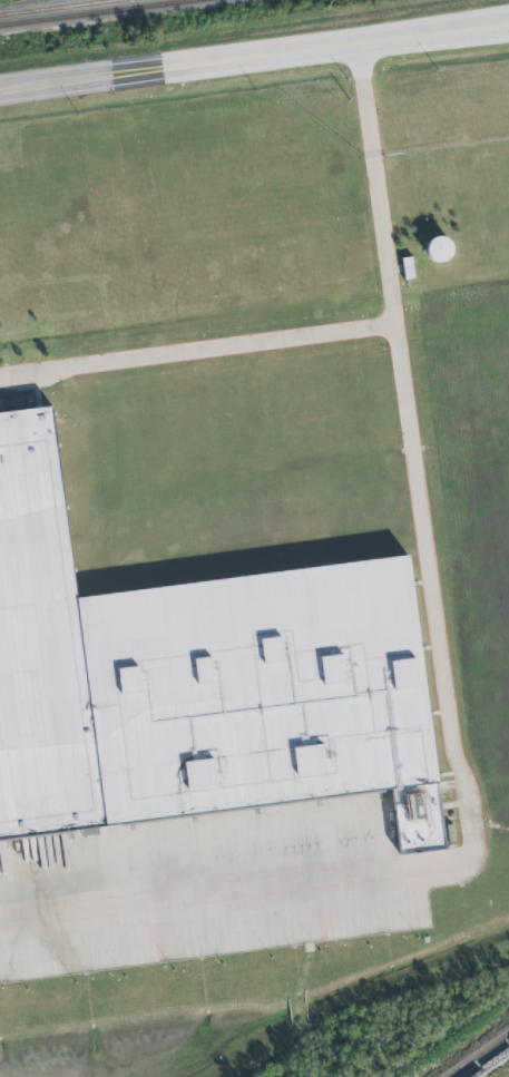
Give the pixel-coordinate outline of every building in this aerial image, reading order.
[(446,237),(441,236),(435,237),(431,241),(429,244),(428,249),(428,254),(431,258),(435,262),(440,263),(444,262),(449,258),(452,255),(453,249),(452,245),(450,241),(446,237)] [(405,281),(417,278),(413,257),(402,260),(405,281)] [(72,596),(46,405),(0,411),(0,834),(390,783),(398,851),(443,845),(405,550),(72,596)]
